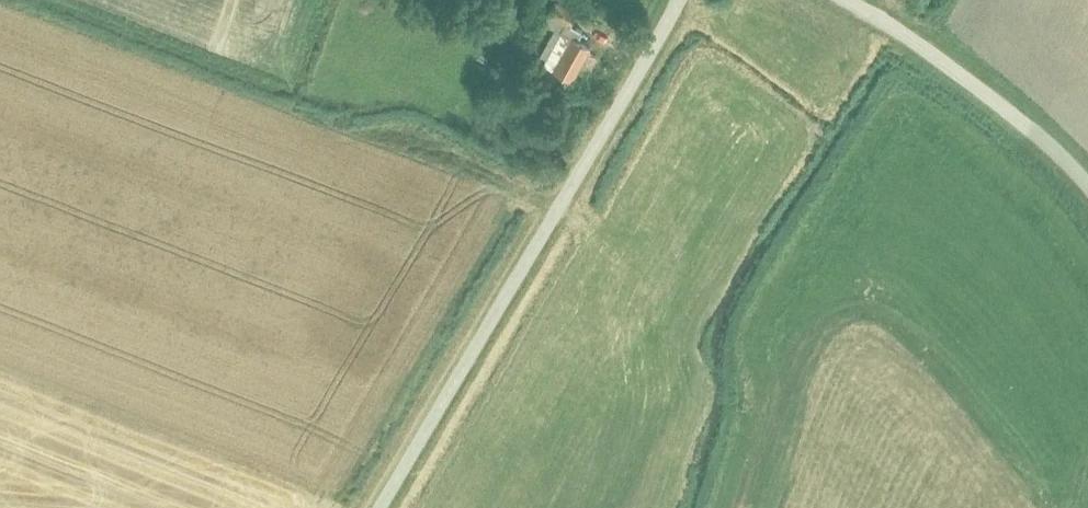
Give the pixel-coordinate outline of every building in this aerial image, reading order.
[(563,0),(556,0),(545,21),(554,25),(561,29),(543,60),(552,66),(572,78),(583,61),(589,65),(596,55),(588,50),(591,45),(578,37),(582,29),(572,24),(579,8),(563,0)]
